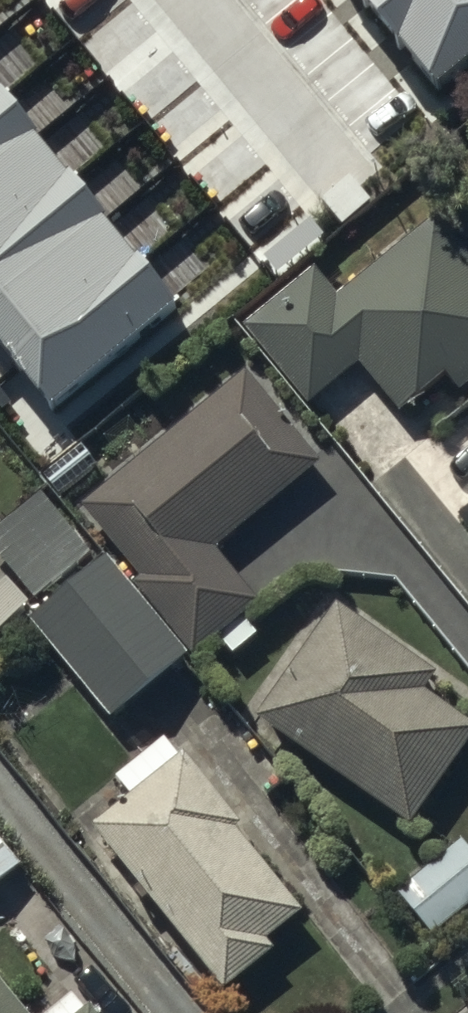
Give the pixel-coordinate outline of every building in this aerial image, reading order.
[(449,90),(467,74),(467,0),(373,0),(449,90)] [(0,99),(0,353),(48,411),(173,309),(0,99)] [(242,335),(313,416),(364,371),(406,419),(447,383),(465,402),(467,399),(467,262),(433,222),(335,308),(307,277),(242,335)] [(325,473),(249,382),(88,515),(148,587),(141,593),(203,667),(267,614),(221,559),(325,473)] [(41,491),(0,522),(0,554),(19,579),(0,594),(0,634),(37,606),(31,597),(88,553),(41,491)] [(190,668),(111,567),(33,627),(113,729),(190,668)] [(341,613),(261,726),(415,833),(467,758),(467,729),(425,699),(438,681),(341,613)] [(136,805),(97,836),(228,1003),(280,962),(270,949),(302,925),(237,841),(246,835),(191,765),(180,773),(165,755),(123,788),(136,805)] [(0,841),(0,882),(20,865),(0,841)] [(464,852),(400,904),(434,947),(467,920),(467,856),(464,852)] [(0,993),(0,1012),(17,1012),(0,993)]
